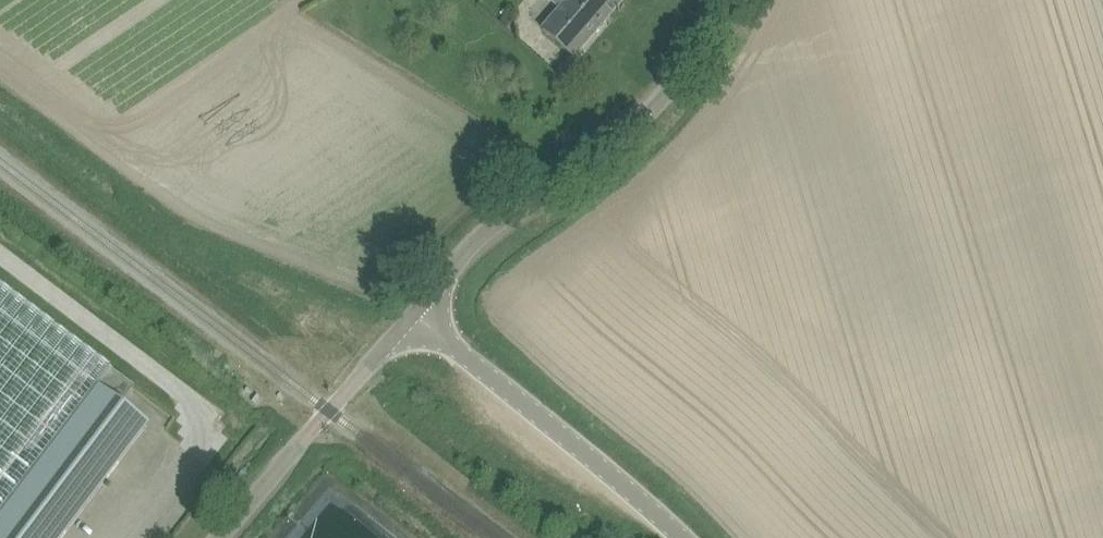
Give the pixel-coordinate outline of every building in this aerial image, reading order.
[(558,44),(574,58),(624,0),(550,0),(561,10),(543,31),(558,44)] [(100,408),(111,394),(123,379),(0,286),(0,537),(83,537),(152,447),(136,435),(119,422),(100,408)]
